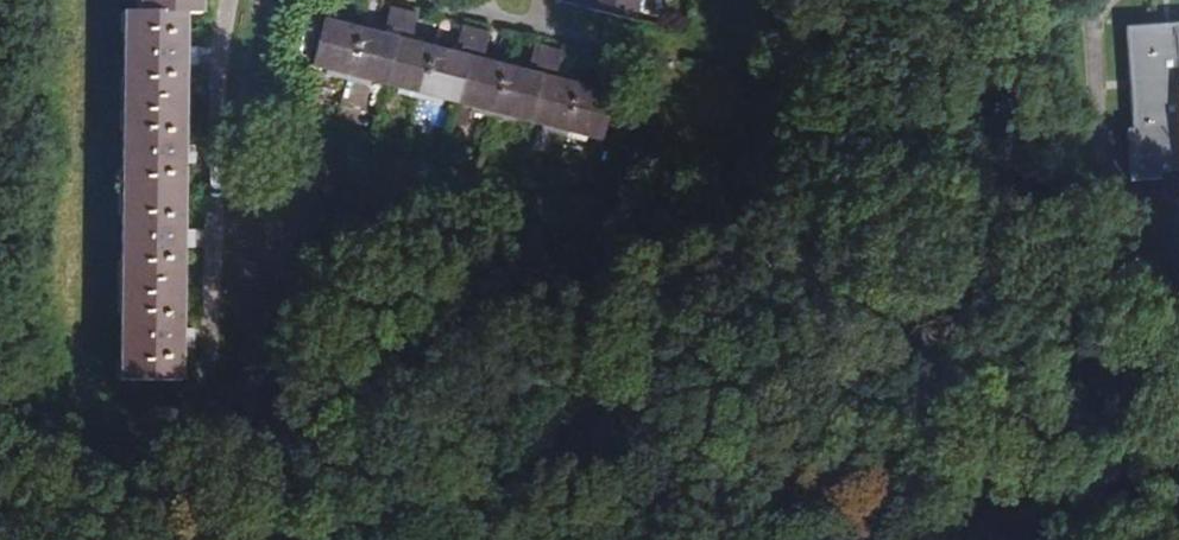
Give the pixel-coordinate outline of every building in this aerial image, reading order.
[(166,228),(168,165),(169,144),(170,62),(171,41),(171,14),(185,14),(185,0),(130,0),(130,12),(116,12),(108,374),(163,376),(163,351),(164,334),(165,257),(166,228)] [(594,62),(588,85),(573,81),(558,77),(543,73),(550,50),(526,43),(520,67),(504,63),(488,58),(473,54),(479,30),(451,23),(444,47),(429,43),(415,39),(400,35),(407,11),(380,3),(373,28),(356,24),(338,19),(321,14),(323,7),(296,0),(286,0),(278,27),(310,36),(303,61),(591,140),(611,67),(594,62)] [(619,12),(622,0),(579,0),(619,12)] [(1128,32),(1139,141),(1134,141),(1139,189),(1170,186),(1169,177),(1178,177),(1178,28),(1128,32)] [(171,41),(170,62),(187,62),(187,51),(187,41),(171,41)] [(169,144),(168,165),(183,164),(183,154),(184,144),(169,144)] [(183,229),(166,228),(165,257),(182,257),(182,243),(183,229)] [(164,334),(163,351),(180,351),(180,343),(180,335),(164,334)]
